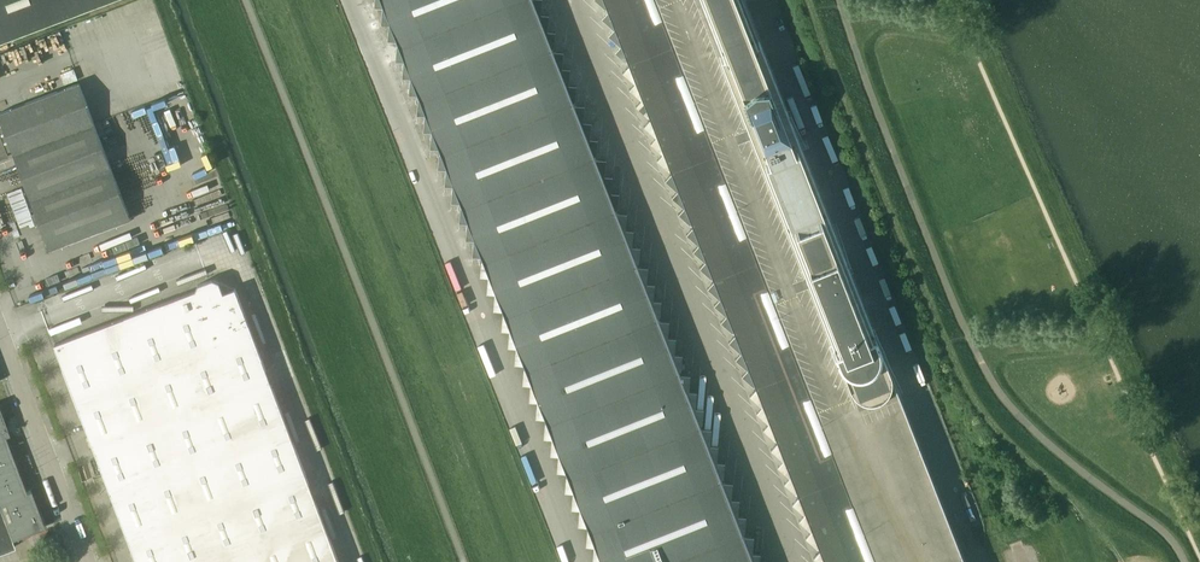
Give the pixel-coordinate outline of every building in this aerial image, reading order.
[(109,0),(0,0),(0,41),(109,0)] [(533,0),(382,0),(603,561),(754,561),(533,0)] [(745,0),(605,0),(826,561),(966,561),(745,0)] [(79,83),(0,112),(0,159),(8,156),(7,153),(11,151),(49,250),(130,219),(79,83)] [(235,288),(213,278),(198,284),(195,290),(54,344),(137,561),(339,561),(235,288)] [(30,490),(26,492),(4,436),(9,434),(0,411),(0,552),(14,547),(11,539),(44,526),(30,490)] [(51,544),(46,531),(39,533),(44,547),(51,544)]
